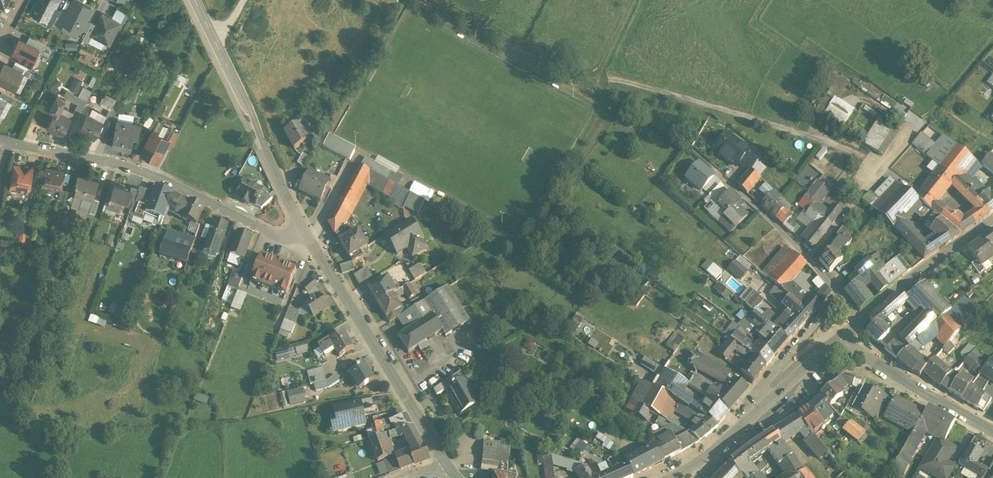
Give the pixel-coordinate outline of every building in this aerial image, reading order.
[(31,11),(48,20),(55,7),(59,0),(37,0),(31,11)] [(62,22),(63,22),(80,31),(82,27),(87,30),(91,22),(86,19),(92,7),(77,0),(73,0),(68,11),(62,22)] [(55,22),(61,10),(55,7),(48,20),(47,23),(53,26),(55,22)] [(62,22),(68,11),(62,8),(61,10),(55,22),(61,26),(63,22),(62,22)] [(102,13),(92,35),(110,44),(120,22),(102,13)] [(97,24),(91,22),(83,38),(89,41),(97,24)] [(134,40),(147,46),(153,36),(143,31),(144,29),(140,27),(134,40)] [(46,43),(30,35),(26,43),(38,49),(42,51),(46,43)] [(26,43),(20,40),(12,54),(30,64),(31,63),(35,65),(39,57),(35,55),(38,49),(26,43)] [(152,48),(149,54),(155,57),(158,51),(152,48)] [(30,71),(14,62),(12,68),(22,73),(28,76),(30,71)] [(5,64),(0,73),(0,81),(14,88),(22,73),(12,68),(5,64)] [(833,72),(822,87),(830,93),(840,77),(833,72)] [(61,83),(56,76),(48,82),(54,89),(61,83)] [(830,93),(814,116),(840,132),(854,111),(838,101),(850,84),(840,77),(830,93)] [(82,81),(75,78),(70,88),(76,92),(82,81)] [(83,86),(78,96),(81,98),(87,101),(91,90),(83,86)] [(114,102),(111,107),(116,109),(125,93),(120,90),(118,92),(115,97),(116,97),(114,102)] [(2,91),(0,95),(0,97),(6,100),(15,105),(18,99),(2,91)] [(106,92),(104,96),(114,102),(116,97),(115,97),(106,92)] [(78,96),(71,93),(69,98),(78,103),(81,98),(78,96)] [(50,110),(54,112),(55,110),(60,113),(67,99),(58,95),(50,110)] [(111,107),(114,102),(104,96),(100,103),(110,108),(110,106),(111,107)] [(78,103),(76,108),(81,111),(87,101),(81,98),(78,103)] [(914,106),(905,99),(901,103),(911,111),(914,106)] [(106,115),(105,116),(111,119),(115,113),(116,109),(111,107),(110,106),(110,108),(106,115)] [(89,115),(103,122),(105,116),(106,115),(93,108),(89,115)] [(60,113),(55,110),(54,112),(47,127),(62,135),(71,118),(60,113)] [(89,115),(87,113),(79,128),(89,133),(88,135),(94,139),(103,122),(89,115)] [(111,119),(108,126),(116,129),(118,118),(118,114),(115,113),(111,119)] [(881,117),(863,145),(882,157),(900,131),(881,117)] [(141,123),(118,118),(116,129),(112,146),(130,150),(133,134),(138,135),(141,123)] [(310,120),(284,133),(293,151),(308,144),(302,131),(312,125),(310,120)] [(171,128),(166,137),(169,139),(165,145),(170,148),(179,132),(171,128)] [(153,131),(150,137),(148,137),(149,140),(148,140),(144,149),(151,153),(150,156),(158,160),(165,145),(169,139),(166,137),(153,131)] [(349,160),(355,148),(329,135),(323,146),(349,160)] [(749,152),(729,136),(728,136),(730,138),(723,146),(720,146),(717,150),(718,153),(736,169),(740,164),(749,152)] [(947,160),(939,154),(919,137),(912,145),(939,169),(940,169),(947,160)] [(749,152),(740,164),(749,172),(750,171),(751,171),(763,156),(753,147),(749,152)] [(309,158),(303,154),(297,164),(303,168),(309,158)] [(967,166),(951,154),(947,160),(940,169),(954,182),(956,179),(962,172),(967,166)] [(361,167),(397,187),(402,178),(366,158),(361,167)] [(987,158),(981,166),(992,175),(992,163),(987,158)] [(642,167),(651,175),(658,168),(650,160),(642,167)] [(21,166),(14,165),(11,181),(10,188),(11,188),(18,177),(19,171),(20,171),(21,166)] [(686,179),(701,192),(713,178),(699,165),(686,179)] [(354,176),(350,185),(349,185),(349,186),(346,191),(345,192),(346,192),(343,197),(342,197),(342,198),(339,204),(347,207),(346,208),(352,211),(366,185),(397,202),(395,206),(403,210),(404,207),(410,195),(376,176),(361,167),(359,167),(358,167),(359,168),(355,175),(354,175),(354,176)] [(20,171),(19,171),(18,177),(11,188),(14,192),(18,190),(27,192),(28,187),(30,187),(33,173),(30,169),(25,172),(20,171)] [(64,172),(46,169),(43,185),(61,188),(64,172)] [(975,210),(960,221),(956,217),(948,227),(959,237),(971,228),(983,220),(989,215),(981,205),(977,201),(969,193),(971,192),(964,186),(956,179),(954,182),(940,169),(939,169),(915,200),(921,205),(931,214),(939,204),(951,185),(975,210)] [(749,172),(737,187),(747,195),(750,191),(758,181),(760,179),(751,171),(750,171),(749,172)] [(328,182),(309,172),(300,192),(320,201),(326,189),(329,182),(328,182)] [(962,172),(956,179),(964,186),(970,179),(962,172)] [(337,179),(331,176),(328,182),(329,182),(326,189),(331,191),(337,179)] [(89,180),(78,177),(76,184),(77,184),(75,192),(83,195),(79,208),(79,209),(89,211),(94,198),(94,197),(99,180),(90,177),(89,180)] [(833,186),(823,177),(818,182),(822,186),(821,187),(827,193),(833,186)] [(984,193),(970,179),(964,186),(971,192),(969,193),(977,201),(984,193)] [(898,236),(906,224),(914,214),(921,205),(915,200),(890,180),(874,196),(870,194),(862,203),(898,236)] [(247,181),(245,182),(243,181),(242,183),(240,184),(238,187),(239,190),(236,197),(242,200),(242,202),(248,205),(248,204),(255,207),(263,191),(252,186),(251,183),(247,181)] [(131,190),(114,184),(111,195),(110,195),(110,197),(108,204),(125,210),(125,208),(131,210),(135,201),(129,198),(131,190)] [(140,189),(132,186),(131,190),(129,198),(135,201),(136,199),(140,189)] [(827,216),(817,208),(829,195),(827,193),(821,187),(815,193),(812,189),(805,199),(812,208),(808,212),(818,221),(830,231),(841,216),(832,210),(827,216)] [(67,190),(61,188),(58,200),(64,201),(67,190)] [(150,204),(136,199),(131,210),(130,215),(144,221),(144,220),(147,214),(160,220),(163,221),(167,212),(173,195),(156,188),(154,194),(150,204)] [(154,194),(140,189),(136,199),(150,204),(154,194)] [(272,200),(263,191),(255,207),(261,210),(272,200)] [(758,197),(750,191),(747,195),(755,203),(756,201),(758,197)] [(782,199),(775,192),(772,196),(779,202),(782,199)] [(977,201),(981,205),(989,215),(990,215),(992,212),(992,196),(990,199),(984,193),(977,201)] [(710,212),(732,234),(749,217),(741,209),(743,206),(729,194),(710,212)] [(191,204),(173,195),(167,212),(198,228),(204,211),(191,204)] [(424,203),(410,195),(404,207),(418,215),(424,203)] [(772,196),(761,208),(776,222),(783,213),(784,212),(778,207),(780,204),(779,202),(772,196)] [(99,199),(94,198),(89,211),(88,216),(93,218),(99,199)] [(795,224),(807,234),(818,221),(808,212),(812,208),(805,199),(799,207),(804,211),(795,224)] [(339,205),(336,210),(335,210),(335,211),(332,217),(331,218),(332,218),(329,223),(328,223),(328,224),(328,225),(329,225),(334,235),(335,236),(335,235),(335,236),(336,236),(335,235),(341,225),(339,221),(341,218),(347,221),(352,211),(346,208),(347,207),(339,204),(338,205),(339,205)] [(956,217),(939,204),(931,214),(934,216),(940,221),(948,227),(956,217)] [(931,214),(921,205),(914,214),(926,225),(934,216),(931,214)] [(88,216),(89,211),(79,209),(79,208),(77,208),(74,216),(87,220),(88,216)] [(783,213),(776,222),(783,228),(791,220),(783,213)] [(160,220),(147,214),(144,220),(158,226),(160,220)] [(940,221),(934,216),(926,225),(923,228),(929,234),(940,221)] [(822,240),(830,231),(818,221),(807,234),(802,240),(810,252),(822,240)] [(948,227),(940,221),(929,234),(933,237),(945,246),(959,237),(948,227)] [(215,230),(214,234),(211,233),(207,242),(204,252),(217,257),(224,237),(223,237),(227,225),(218,222),(215,230)] [(413,231),(408,223),(386,237),(398,256),(409,249),(414,258),(425,251),(420,243),(420,242),(421,242),(421,240),(420,238),(419,237),(417,236),(416,237),(413,232),(413,231)] [(898,236),(908,244),(919,237),(906,224),(898,236)] [(206,226),(201,240),(207,242),(211,233),(214,234),(215,230),(206,226)] [(196,239),(168,230),(163,244),(191,252),(196,239)] [(857,238),(846,230),(843,234),(854,242),(857,238)] [(358,232),(340,243),(343,249),(342,249),(345,254),(346,253),(349,259),(352,264),(362,257),(359,253),(368,248),(367,247),(369,246),(365,240),(364,241),(358,232)] [(252,237),(238,233),(230,256),(243,260),(252,237)] [(843,234),(841,233),(835,240),(847,249),(854,242),(843,234)] [(981,241),(989,248),(992,245),(992,233),(981,241)] [(924,243),(919,237),(908,244),(923,261),(934,254),(924,243)] [(924,243),(934,254),(945,246),(933,237),(924,243)] [(981,241),(968,251),(976,262),(981,268),(982,268),(992,259),(992,252),(989,248),(981,241)] [(838,242),(830,251),(831,253),(818,264),(828,275),(842,262),(838,258),(847,249),(838,242)] [(191,252),(163,244),(160,256),(187,264),(191,252)] [(760,276),(767,282),(792,254),(785,248),(760,276)] [(767,282),(775,290),(782,295),(788,288),(806,268),(792,254),(767,282)] [(874,268),(877,265),(885,258),(883,256),(882,258),(878,254),(869,262),(874,268)] [(296,271),(261,257),(252,279),(260,283),(259,285),(278,293),(278,292),(285,295),(284,296),(286,296),(296,271)] [(714,281),(721,273),(707,260),(700,268),(714,281)] [(896,260),(882,271),(883,272),(878,276),(889,289),(907,274),(896,260)] [(859,281),(874,268),(869,262),(854,275),(855,275),(849,281),(853,286),(854,285),(859,281)] [(981,268),(976,262),(971,266),(978,276),(984,271),(982,268),(981,268)] [(352,263),(340,267),(342,275),(354,271),(352,263)] [(747,274),(735,263),(728,271),(740,281),(747,274)] [(420,265),(415,268),(422,278),(427,275),(420,265)] [(877,297),(889,289),(878,276),(883,272),(882,271),(877,265),(874,268),(859,281),(860,281),(856,284),(864,292),(869,288),(877,297)] [(422,278),(415,268),(409,272),(416,282),(422,278)] [(366,269),(354,277),(361,288),(373,280),(366,269)] [(244,274),(233,270),(227,287),(238,291),(244,274)] [(387,278),(368,290),(373,299),(375,297),(380,304),(400,292),(395,284),(393,286),(387,278)] [(812,284),(820,293),(823,289),(816,280),(812,284)] [(312,281),(303,289),(308,294),(316,286),(312,281)] [(414,283),(409,286),(416,297),(421,294),(414,283)] [(864,292),(856,284),(843,294),(853,306),(860,312),(872,302),(864,292)] [(950,312),(924,284),(910,295),(922,308),(928,314),(937,323),(937,324),(946,316),(950,312)] [(409,286),(403,290),(405,293),(410,301),(416,297),(409,286)] [(404,315),(397,319),(405,333),(432,316),(442,333),(446,338),(470,323),(469,320),(462,310),(460,305),(454,296),(448,288),(404,315)] [(792,304),(798,297),(788,288),(782,295),(783,296),(789,301),(792,304)] [(238,289),(232,305),(240,308),(246,292),(238,289)] [(820,293),(812,302),(820,309),(829,297),(823,289),(820,293)] [(380,304),(378,305),(386,319),(401,310),(395,300),(405,293),(403,290),(400,292),(380,304)] [(775,290),(769,296),(778,302),(783,296),(782,295),(775,290)] [(458,293),(454,296),(460,305),(464,302),(458,293)] [(639,293),(630,304),(637,308),(645,297),(639,293)] [(753,293),(743,305),(752,312),(754,313),(764,302),(753,293)] [(904,299),(900,294),(890,302),(896,309),(898,310),(905,304),(907,302),(904,299)] [(910,295),(904,299),(907,302),(905,304),(915,314),(922,308),(910,295)] [(319,296),(312,301),(312,300),(305,304),(312,316),(318,312),(319,314),(328,309),(319,296)] [(789,301),(783,296),(778,302),(784,307),(789,302),(789,301)] [(792,304),(811,319),(820,309),(812,302),(806,297),(803,301),(798,297),(792,304)] [(934,338),(943,349),(948,343),(953,338),(977,313),(967,302),(964,298),(950,312),(946,316),(937,324),(937,323),(931,328),(938,335),(934,338)] [(789,301),(789,302),(784,307),(789,311),(795,316),(794,317),(805,327),(811,319),(792,304),(789,301)] [(890,302),(880,309),(870,319),(874,324),(879,323),(896,309),(890,302)] [(289,308),(284,320),(295,325),(300,313),(289,308)] [(466,308),(462,310),(469,320),(472,318),(466,308)] [(401,310),(386,319),(390,324),(397,319),(404,315),(401,310)] [(800,331),(805,327),(794,317),(795,316),(789,311),(784,318),(800,331)] [(752,312),(742,323),(747,328),(751,323),(750,323),(756,315),(754,313),(752,312)] [(780,323),(767,312),(761,320),(770,327),(789,342),(800,331),(784,318),(780,323)] [(897,338),(885,350),(896,360),(908,350),(909,349),(916,343),(924,335),(931,328),(937,323),(928,314),(900,341),(897,338)] [(761,320),(756,315),(750,323),(751,323),(759,330),(764,334),(770,327),(761,320)] [(833,315),(826,323),(832,329),(840,321),(833,315)] [(432,316),(405,333),(397,338),(408,354),(442,333),(432,316)] [(572,335),(581,321),(574,317),(565,331),(572,335)] [(295,325),(284,320),(280,331),(291,335),(295,325)] [(687,320),(683,324),(688,328),(691,323),(687,320)] [(742,323),(738,328),(744,332),(747,328),(742,323)] [(744,332),(747,335),(751,339),(759,330),(751,323),(747,328),(744,332)] [(879,323),(874,324),(866,333),(878,344),(889,333),(879,323)] [(728,339),(731,341),(737,333),(745,339),(747,335),(744,332),(738,328),(734,324),(725,336),(728,339)] [(828,334),(832,329),(827,325),(823,329),(828,334)] [(789,342),(770,327),(764,334),(760,340),(767,345),(764,349),(775,358),(789,342)] [(924,335),(916,343),(920,347),(922,349),(934,338),(938,335),(931,328),(924,335)] [(767,367),(775,358),(764,349),(759,345),(756,347),(745,339),(737,333),(731,341),(739,346),(750,355),(753,357),(760,362),(767,367)] [(330,342),(329,342),(336,352),(339,358),(353,349),(343,334),(330,342)] [(674,354),(677,348),(674,345),(679,337),(675,334),(665,348),(673,353),(674,354)] [(953,338),(948,343),(953,348),(958,343),(953,338)] [(739,346),(731,341),(728,339),(717,355),(720,357),(727,362),(735,352),(739,346)] [(326,358),(336,352),(329,342),(330,342),(329,340),(319,347),(326,358)] [(956,352),(966,361),(974,351),(975,350),(965,342),(962,345),(958,343),(953,348),(954,348),(953,349),(956,352)] [(909,349),(908,350),(913,354),(920,347),(916,343),(909,349)] [(943,349),(942,350),(948,355),(953,349),(954,348),(953,348),(948,343),(943,349)] [(744,359),(746,360),(750,355),(739,346),(735,352),(744,359)] [(678,379),(689,386),(695,376),(696,375),(697,371),(692,368),(686,365),(691,357),(677,348),(674,354),(673,353),(663,369),(664,370),(678,379)] [(908,350),(896,360),(912,373),(913,373),(918,376),(927,366),(913,354),(908,350)] [(940,364),(948,355),(942,350),(934,359),(940,364)] [(276,354),(277,362),(290,358),(288,351),(276,354)] [(963,363),(978,376),(980,374),(989,364),(974,351),(966,361),(963,363)] [(730,376),(705,361),(693,354),(691,357),(686,365),(692,368),(697,371),(715,380),(726,382),(730,376)] [(740,363),(745,367),(753,357),(750,355),(746,360),(744,359),(740,363)] [(760,362),(753,357),(745,367),(740,373),(754,384),(767,367),(760,362)] [(927,366),(918,376),(920,376),(921,375),(926,378),(927,377),(940,388),(951,374),(940,364),(934,359),(927,366)] [(970,388),(962,399),(977,408),(984,397),(981,394),(990,380),(992,382),(992,361),(991,361),(989,364),(980,374),(978,376),(974,382),(970,388)] [(359,368),(357,369),(357,370),(350,374),(359,389),(373,380),(363,366),(359,368)] [(664,370),(663,369),(659,367),(653,376),(659,379),(664,370)] [(310,386),(326,382),(323,369),(307,373),(310,386)] [(450,378),(445,382),(449,388),(452,386),(453,385),(454,386),(465,379),(460,372),(450,378)] [(961,399),(962,399),(970,388),(974,382),(962,375),(960,377),(953,372),(951,374),(940,388),(941,388),(941,387),(951,393),(954,395),(961,399)] [(326,382),(326,383),(329,388),(339,382),(336,376),(326,382)] [(733,382),(724,392),(720,390),(719,391),(695,376),(689,386),(709,399),(729,412),(730,412),(748,391),(733,382)] [(843,377),(832,386),(840,394),(847,388),(852,389),(852,388),(855,380),(843,377)] [(469,393),(462,382),(465,380),(465,379),(454,386),(453,385),(452,386),(449,388),(445,390),(445,391),(453,404),(457,401),(463,413),(459,415),(460,416),(479,405),(472,392),(469,393)] [(689,386),(678,379),(673,388),(683,395),(689,386)] [(860,382),(855,380),(852,388),(857,389),(859,385),(860,382)] [(445,382),(434,391),(437,396),(445,391),(445,390),(449,388),(445,382)] [(630,401),(643,408),(649,398),(654,389),(643,382),(630,401)] [(316,392),(329,388),(326,383),(314,386),(316,392)] [(864,388),(859,385),(857,389),(849,402),(855,405),(864,388)] [(832,386),(820,395),(822,397),(828,404),(830,407),(842,397),(840,394),(832,386)] [(302,388),(287,392),(290,406),(305,402),(302,388)] [(683,395),(673,388),(669,397),(690,410),(693,404),(681,396),(683,395)] [(855,405),(852,409),(853,410),(861,414),(869,419),(871,415),(881,397),(864,388),(855,405)] [(690,410),(669,397),(661,393),(654,389),(649,398),(665,407),(666,406),(689,420),(693,413),(690,410)] [(199,392),(196,401),(204,404),(207,395),(199,392)] [(371,397),(353,400),(354,406),(360,405),(361,406),(372,404),(371,397)] [(822,397),(808,410),(823,426),(825,428),(831,423),(830,422),(834,418),(825,408),(824,407),(828,404),(822,397)] [(887,400),(881,397),(871,415),(877,418),(887,400)] [(984,397),(977,408),(983,412),(990,400),(984,397)] [(665,407),(649,398),(643,408),(652,413),(653,414),(659,417),(662,413),(665,407)] [(729,412),(709,399),(702,410),(693,404),(690,410),(693,413),(705,420),(707,419),(718,427),(729,412)] [(923,416),(894,400),(884,418),(897,426),(899,422),(907,426),(905,430),(913,434),(923,416)] [(647,421),(652,413),(643,408),(630,401),(626,408),(647,421)] [(354,406),(349,407),(349,406),(335,410),(337,418),(338,423),(340,422),(342,431),(365,426),(361,406),(360,405),(354,406)] [(913,434),(899,460),(898,460),(909,468),(912,461),(910,460),(920,441),(923,433),(926,426),(926,425),(934,410),(928,407),(923,416),(913,434)] [(808,410),(796,419),(810,435),(822,426),(823,426),(808,410)] [(861,414),(853,410),(850,415),(858,419),(861,414)] [(955,421),(934,410),(926,425),(927,425),(926,426),(937,431),(933,437),(938,440),(944,444),(944,443),(946,438),(955,421)] [(670,419),(665,414),(662,413),(659,417),(660,418),(668,422),(670,419)] [(705,420),(693,413),(689,420),(694,423),(692,426),(696,430),(691,435),(699,443),(718,427),(707,419),(705,420)] [(406,416),(389,422),(391,426),(382,429),(384,436),(388,435),(412,428),(406,416)] [(337,418),(330,420),(333,433),(342,431),(340,422),(338,423),(337,418)] [(668,422),(660,418),(657,424),(667,429),(672,425),(668,422)] [(796,419),(774,433),(782,444),(790,439),(792,441),(797,438),(818,463),(828,455),(810,435),(796,419)] [(843,421),(841,419),(835,424),(843,432),(848,427),(843,421)] [(382,429),(380,422),(376,423),(376,421),(373,422),(375,430),(377,438),(382,437),(384,436),(382,429)] [(689,434),(672,425),(667,429),(655,438),(657,441),(671,434),(675,442),(689,434)] [(865,436),(851,425),(848,427),(843,432),(858,444),(865,436)] [(419,441),(412,428),(388,435),(390,440),(399,437),(400,439),(404,437),(408,446),(409,446),(410,445),(419,441)] [(375,430),(367,432),(370,440),(377,438),(375,430)] [(774,432),(761,441),(768,450),(776,445),(778,448),(783,445),(782,444),(774,433),(774,432)] [(671,434),(657,441),(659,444),(649,450),(654,452),(664,462),(670,458),(681,453),(675,442),(671,434)] [(691,435),(689,434),(675,442),(681,453),(699,443),(691,435)] [(391,443),(390,440),(388,435),(384,436),(382,437),(385,445),(391,443)] [(500,439),(490,435),(490,442),(499,444),(500,439)] [(385,445),(382,437),(377,438),(370,440),(378,462),(389,458),(388,454),(385,445)] [(975,438),(970,447),(980,453),(986,444),(975,438)] [(500,439),(499,444),(498,456),(509,457),(511,443),(500,439)] [(577,439),(573,445),(582,453),(587,447),(577,439)] [(938,440),(921,468),(922,469),(923,466),(931,471),(930,474),(937,477),(943,477),(950,465),(946,463),(954,449),(944,443),(944,444),(938,440)] [(419,441),(410,445),(413,451),(395,457),(401,471),(421,463),(421,465),(429,462),(423,447),(419,441)] [(729,465),(737,473),(749,465),(768,450),(761,441),(747,450),(729,465)] [(484,445),(483,454),(498,456),(499,444),(490,442),(490,443),(484,445)] [(394,451),(391,443),(385,445),(388,454),(394,451)] [(776,445),(768,450),(779,465),(790,457),(783,445),(778,448),(776,445)] [(970,447),(959,465),(978,477),(980,477),(983,477),(987,471),(977,465),(982,454),(980,453),(970,447)] [(649,449),(626,461),(628,466),(633,477),(664,462),(654,452),(649,450),(649,449)] [(552,456),(541,453),(543,465),(545,477),(555,477),(553,467),(552,456)] [(498,456),(483,454),(482,461),(502,465),(502,464),(508,466),(509,457),(498,456)] [(574,473),(586,467),(552,456),(553,467),(574,473)] [(395,457),(384,462),(389,476),(401,471),(395,457)] [(779,465),(788,477),(789,477),(797,477),(803,474),(790,457),(779,465)] [(909,468),(898,460),(893,468),(904,476),(909,468)] [(502,465),(482,461),(481,470),(496,474),(497,473),(500,474),(502,465)] [(381,476),(388,473),(384,462),(376,465),(381,476)] [(615,469),(602,477),(632,477),(633,477),(628,466),(627,466),(622,462),(615,469)] [(500,474),(497,473),(496,474),(495,476),(494,476),(493,477),(507,477),(508,474),(508,466),(502,464),(502,465),(500,474)] [(825,470),(832,477),(840,477),(845,474),(836,464),(831,466),(825,470)] [(717,477),(741,477),(737,473),(729,465),(717,477)] [(737,473),(741,477),(751,477),(754,476),(756,473),(749,465),(737,473)] [(950,465),(943,477),(951,477),(957,469),(950,465)] [(586,467),(574,473),(578,477),(593,477),(586,467)]
